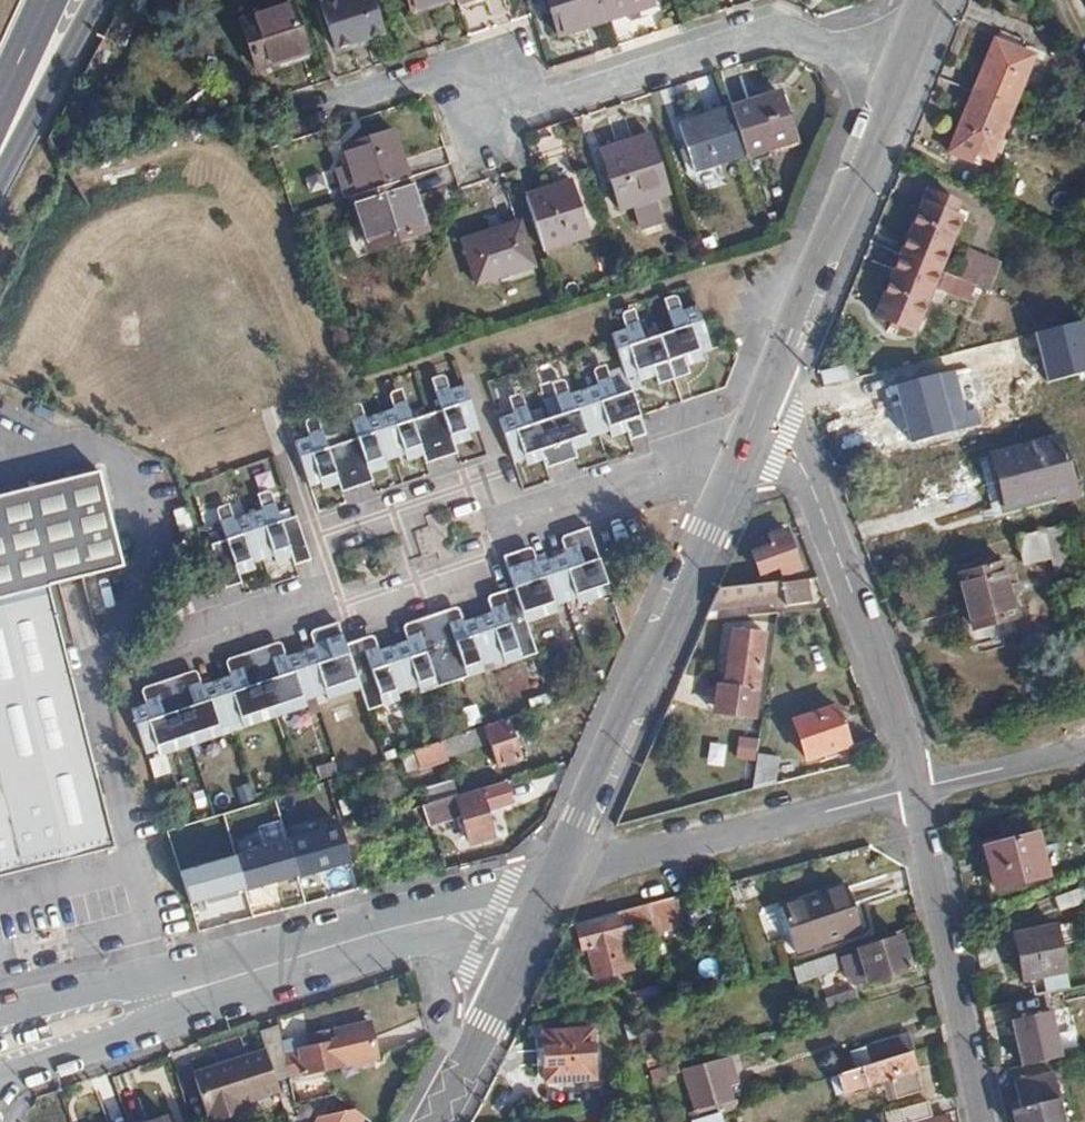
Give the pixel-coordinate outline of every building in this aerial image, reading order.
[(366,0),(341,0),(319,7),(333,53),(379,39),(366,0)] [(411,15),(456,2),(455,0),(407,0),(411,15)] [(456,2),(458,8),(480,0),(455,0),(456,2)] [(556,34),(606,18),(600,0),(546,0),(556,34)] [(606,18),(651,4),(650,0),(600,0),(606,18)] [(305,56),(290,7),(240,23),(255,72),(305,56)] [(991,38),(971,90),(1010,106),(1031,54),(991,38)] [(1010,106),(971,90),(950,142),(989,158),(1010,106)] [(774,93),(726,109),(741,154),(742,157),(790,141),(774,93)] [(741,154),(726,109),(673,126),(688,171),(741,154)] [(357,194),(406,177),(390,130),(341,146),(357,194)] [(665,195),(645,135),(599,151),(618,210),(665,195)] [(357,194),(350,196),(367,248),(423,229),(406,177),(357,194)] [(522,197),(540,250),(587,234),(568,181),(522,197)] [(918,208),(900,253),(933,266),(939,268),(957,223),(948,220),(951,212),(925,202),(923,209),(918,208)] [(527,265),(514,223),(461,240),(475,282),(527,265)] [(956,276),(974,283),(975,283),(985,257),(967,250),(956,276)] [(933,266),(900,253),(875,314),(914,330),(932,284),(968,300),(974,283),(956,276),(939,268),(933,266)] [(657,333),(672,380),(688,375),(685,366),(701,361),(698,355),(709,351),(694,306),(681,310),(680,307),(667,312),(671,328),(657,333)] [(657,385),(672,380),(657,333),(641,338),(635,322),(622,326),(623,331),(611,335),(625,379),(636,376),(638,383),(654,378),(657,385)] [(995,341),(950,352),(955,370),(999,359),(995,341)] [(948,430),(933,375),(894,385),(909,441),(948,430)] [(646,442),(640,424),(630,395),(616,400),(610,382),(598,386),(599,392),(586,396),(601,443),(612,439),(615,445),(628,439),(631,447),(646,442)] [(428,423),(443,469),(460,463),(457,454),(475,449),(473,441),(481,439),(465,396),(453,400),(452,397),(436,401),(441,418),(428,423)] [(601,443),(586,396),(570,402),(568,397),(554,402),(559,419),(546,424),(561,470),(577,465),(575,457),(590,452),(588,448),(601,443)] [(425,465),(428,474),(443,469),(428,423),(413,428),(407,411),(393,416),(394,421),(369,428),(385,472),(406,464),(409,471),(425,465)] [(514,421),(500,426),(515,472),(527,469),(528,473),(543,469),(546,475),(561,470),(546,424),(531,429),(525,411),(512,416),(514,421)] [(375,486),(388,481),(385,472),(369,428),(356,429),(361,446),(350,450),(364,499),(380,494),(375,486)] [(1054,498),(1073,491),(1055,435),(988,455),(1002,505),(1051,490),(1054,498)] [(364,499),(350,450),(334,455),(329,438),(317,441),(320,447),(304,451),(320,496),(329,494),(331,499),(347,495),(348,504),(364,499)] [(0,499),(0,878),(108,850),(40,588),(116,567),(91,475),(0,499)] [(284,509),(276,490),(260,495),(261,499),(231,509),(229,506),(219,509),(225,529),(211,534),(228,577),(241,573),(239,566),(253,560),(251,554),(275,546),(279,552),(292,547),(297,554),(311,550),(293,505),(284,509)] [(1043,528),(1048,557),(1049,557),(1069,570),(1058,525),(1043,528)] [(1043,528),(1013,536),(1021,564),(1048,557),(1043,528)] [(746,552),(754,574),(775,568),(779,579),(797,571),(783,529),(763,536),(766,545),(746,552)] [(585,609),(616,598),(593,532),(577,538),(580,550),(568,556),(569,559),(556,564),(570,605),(583,601),(585,609)] [(975,646),(1017,637),(994,556),(972,562),(974,572),(957,575),(975,646)] [(518,596),(531,629),(561,618),(559,609),(570,605),(556,564),(542,569),(541,565),(527,570),(524,557),(507,562),(518,596)] [(754,574),(758,584),(772,583),(777,583),(779,583),(779,579),(775,568),(754,574)] [(808,603),(802,580),(780,584),(779,583),(777,583),(784,607),(785,609),(808,603)] [(758,584),(721,586),(722,601),(776,598),(772,583),(758,584)] [(772,583),(776,598),(778,608),(784,607),(777,583),(772,583)] [(482,625),(495,665),(506,661),(509,671),(541,659),(531,629),(518,596),(504,600),(507,611),(495,615),(496,620),(482,625)] [(459,680),(470,676),(454,630),(451,618),(447,606),(434,610),(459,680)] [(428,690),(459,680),(434,610),(417,615),(421,626),(408,632),(409,636),(398,640),(414,688),(426,684),(428,690)] [(326,638),(348,630),(345,621),(323,628),(326,638)] [(470,676),(472,683),(488,678),(485,668),(495,665),(482,625),(471,629),(469,624),(454,630),(470,676)] [(707,719),(750,724),(761,631),(718,626),(707,719)] [(338,699),(369,690),(350,637),(348,630),(326,638),(318,640),(320,645),(305,649),(321,697),(335,692),(338,699)] [(399,692),(414,688),(398,640),(380,646),(378,643),(369,645),(363,634),(350,637),(369,690),(375,708),(402,698),(399,692)] [(248,664),(262,659),(278,654),(276,645),(244,655),(248,664)] [(262,659),(284,718),(314,708),(311,700),(321,697),(305,649),(295,652),(294,649),(278,654),(262,659)] [(222,678),(238,724),(251,720),(255,728),(284,718),(262,659),(248,664),(235,669),(237,673),(222,678)] [(160,683),(164,693),(176,689),(195,682),(192,672),(160,683)] [(176,689),(198,748),(230,737),(226,728),(238,724),(222,678),(212,681),(211,676),(195,682),(176,689)] [(164,693),(145,699),(149,710),(138,714),(153,751),(163,748),(168,758),(198,748),(176,689),(164,693)] [(844,745),(832,707),(791,719),(803,757),(844,745)] [(473,728),(448,736),(454,755),(488,742),(497,767),(521,759),(506,717),(473,728)] [(440,740),(446,758),(454,755),(448,736),(440,740)] [(753,761),(755,740),(734,737),(732,759),(753,761)] [(413,750),(418,767),(420,770),(446,761),(446,758),(440,740),(413,750)] [(413,750),(400,754),(407,771),(418,767),(413,750)] [(754,759),(750,789),(764,785),(768,760),(754,759)] [(456,793),(406,808),(411,823),(430,818),(433,823),(454,817),(458,828),(462,826),(467,841),(492,834),(478,792),(458,798),(456,793)] [(1044,872),(1034,832),(984,845),(994,885),(1044,872)] [(304,875),(296,839),(250,850),(258,886),(304,875)] [(452,847),(456,861),(479,855),(475,842),(452,847)] [(860,927),(847,885),(780,906),(794,949),(860,927)] [(668,897),(616,910),(617,922),(573,927),(574,946),(581,946),(584,973),(623,969),(619,925),(647,918),(649,929),(672,924),(668,897)] [(1056,973),(1047,927),(1013,933),(1022,980),(1056,973)] [(904,965),(897,936),(855,950),(863,976),(904,965)] [(833,968),(829,953),(789,966),(792,980),(833,968)] [(826,1014),(857,1005),(853,990),(821,999),(826,1014)] [(1054,1011),(1013,1020),(1023,1065),(1064,1056),(1054,1011)] [(279,1052),(285,1076),(338,1064),(369,1056),(361,1022),(299,1036),(301,1047),(279,1052)] [(591,1077),(589,1029),(541,1032),(543,1078),(591,1077)] [(866,1064),(908,1051),(903,1035),(861,1047),(866,1064)] [(849,1069),(866,1064),(861,1047),(860,1045),(843,1049),(849,1069)] [(275,1089),(272,1079),(261,1049),(219,1065),(221,1071),(193,1081),(207,1121),(220,1121),(246,1112),(242,1100),(275,1089)] [(918,1088),(908,1051),(866,1064),(849,1069),(828,1075),(832,1092),(879,1079),(887,1076),(892,1096),(918,1088)] [(676,1072),(689,1118),(690,1118),(724,1107),(718,1086),(727,1084),(722,1060),(676,1072)] [(647,1065),(648,1078),(673,1075),(672,1062),(647,1065)] [(1049,1063),(1011,1071),(1016,1099),(1008,1101),(1013,1121),(1062,1121),(1049,1063)] [(191,1076),(193,1081),(221,1071),(219,1065),(191,1076)] [(885,1099),(892,1096),(887,1076),(879,1079),(885,1099)] [(928,1114),(924,1101),(898,1109),(901,1121),(928,1114)] [(310,1121),(361,1121),(364,1117),(353,1109),(313,1117),(310,1121)] [(161,1110),(132,1121),(166,1121),(161,1110)]
